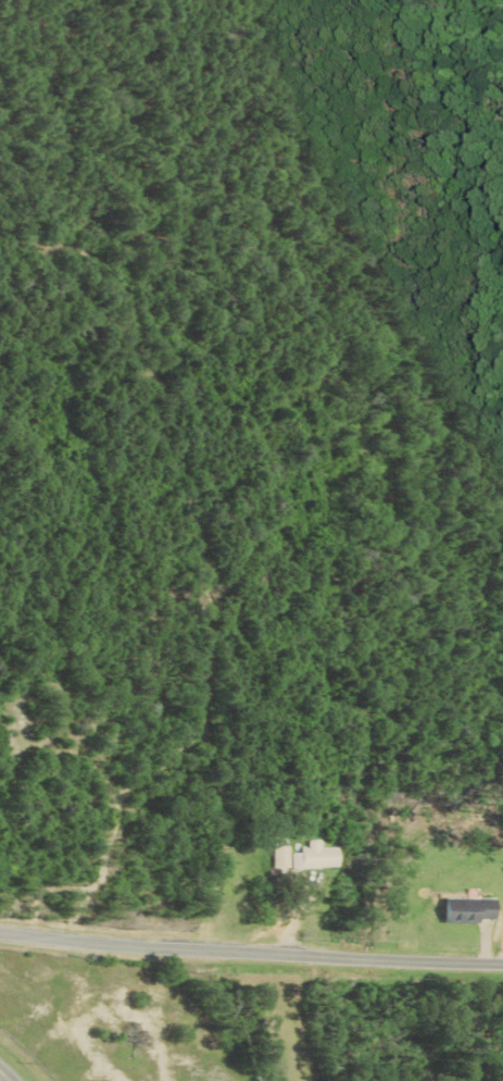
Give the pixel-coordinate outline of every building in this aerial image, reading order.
[(319,848),(318,840),(306,840),(306,851),(289,851),(289,869),(337,867),(336,847),(319,848)] [(441,922),(475,923),(475,919),(491,920),(492,899),(441,897),(441,922)]
